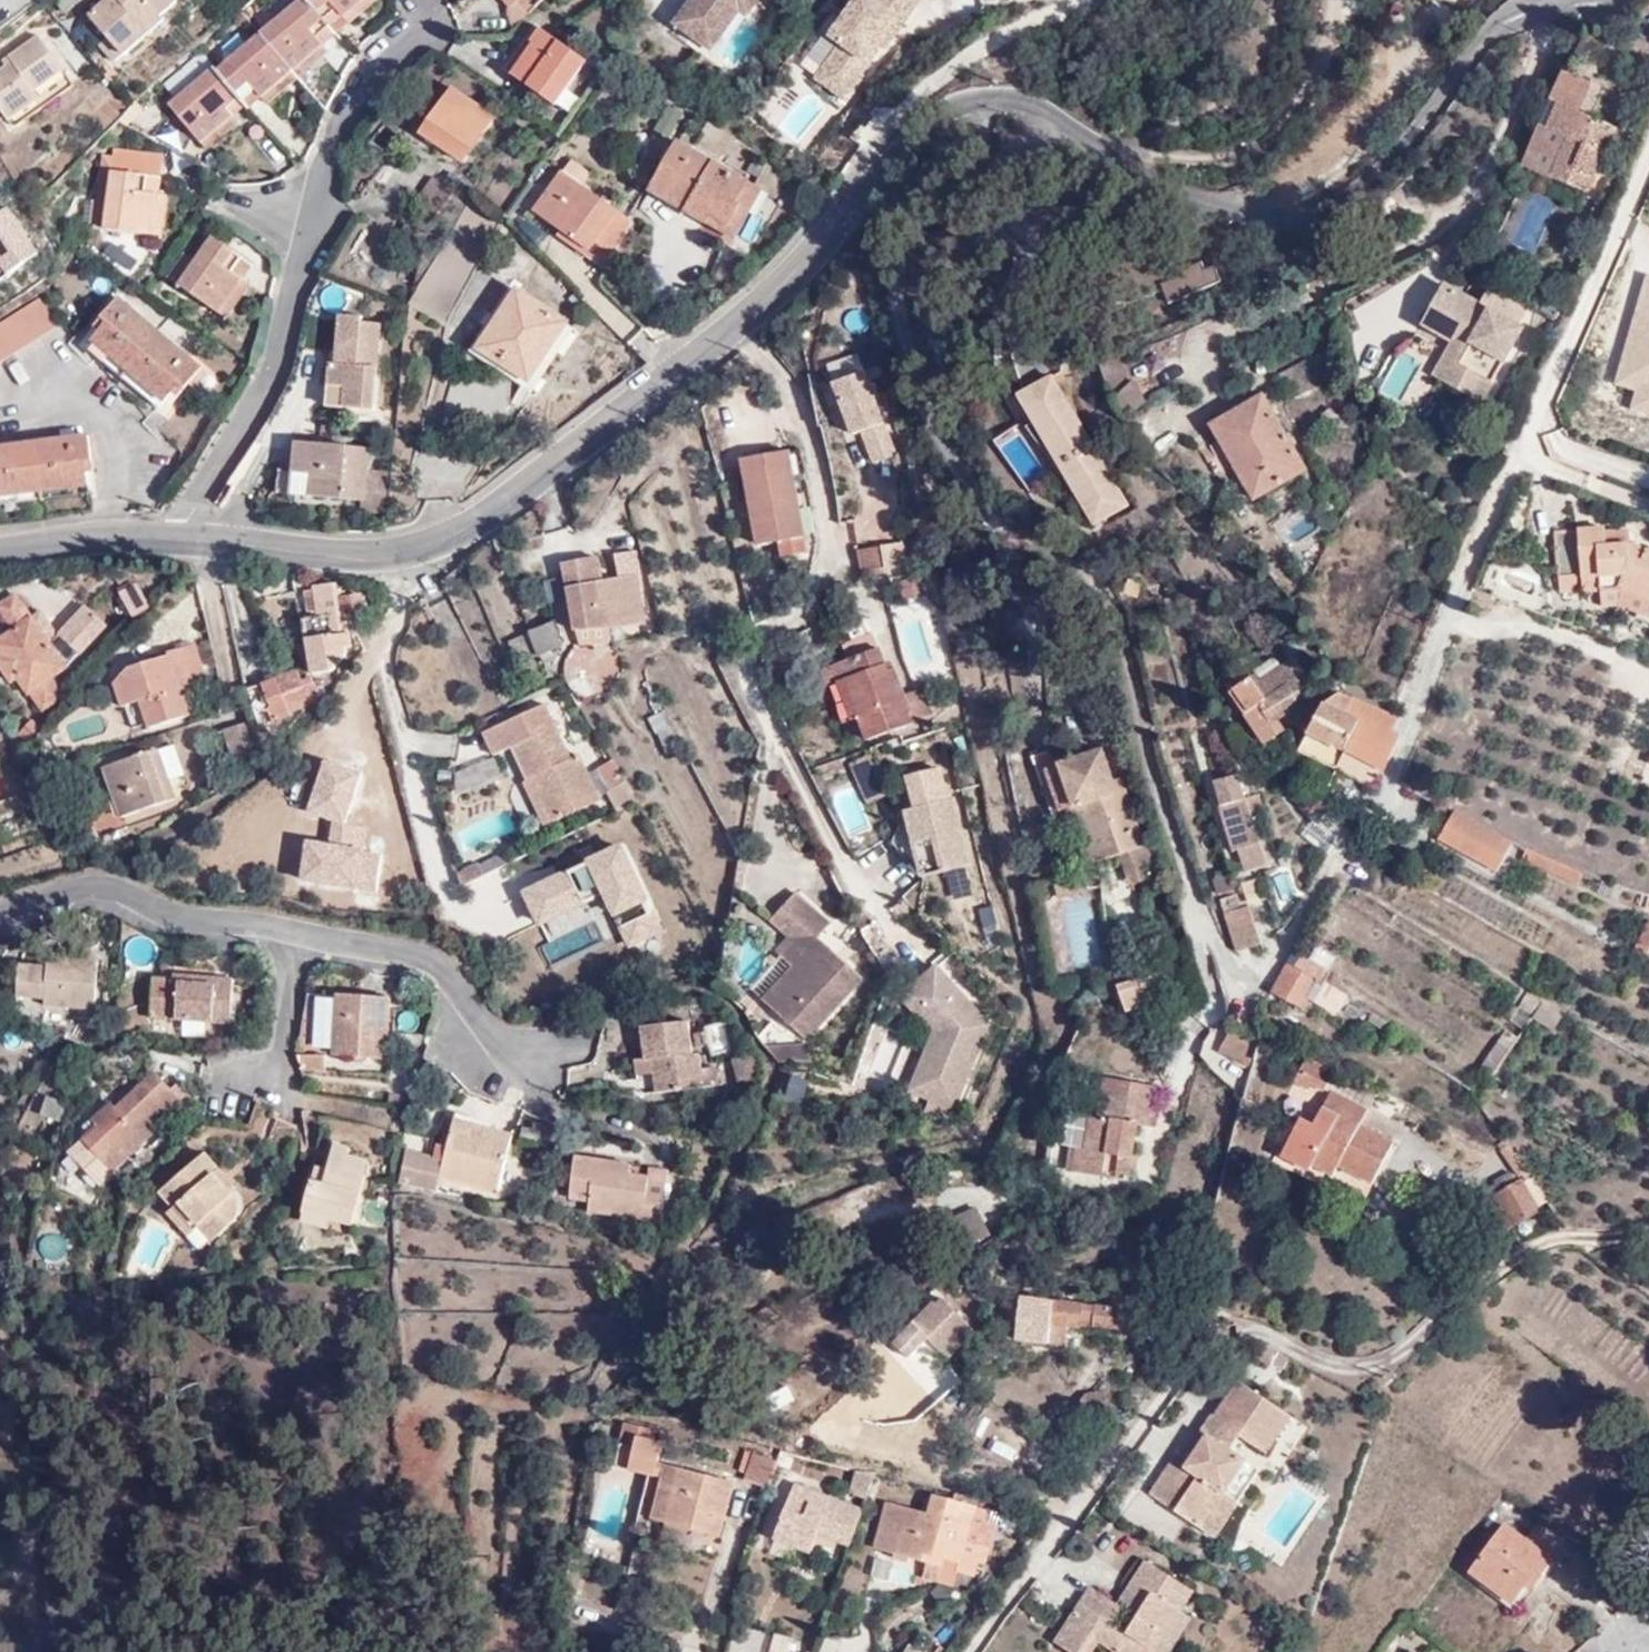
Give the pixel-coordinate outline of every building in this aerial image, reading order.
[(89,13),(122,50),(164,12),(161,6),(170,0),(103,0),(89,13)] [(335,16),(318,0),(298,0),(211,80),(235,109),(245,121),(346,28),(335,16)] [(335,16),(354,0),(318,0),(335,16)] [(529,0),(501,0),(517,17),(531,1),(529,0)] [(674,24),(711,52),(741,12),(747,16),(759,0),(692,0),(674,24)] [(826,37),(836,45),(812,78),(845,102),(921,0),(854,0),(826,37)] [(1231,10),(1241,0),(1214,0),(1213,5),(1231,10)] [(10,42),(19,52),(0,66),(0,90),(23,118),(83,72),(39,21),(10,42)] [(356,39),(346,28),(245,121),(252,128),(356,39)] [(584,63),(539,32),(508,77),(552,108),(584,63)] [(1605,86),(1561,67),(1547,100),(1558,106),(1532,163),(1588,190),(1617,123),(1595,111),(1605,86)] [(235,109),(211,80),(204,76),(164,109),(193,143),(235,109)] [(515,106),(503,98),(495,108),(473,94),(467,99),(455,92),(450,97),(444,92),(420,123),(460,154),(494,109),(507,118),(515,106)] [(204,155),(245,121),(235,109),(193,143),(204,155)] [(676,134),(648,178),(729,227),(756,181),(676,134)] [(115,164),(162,170),(163,152),(116,147),(115,164)] [(89,217),(108,221),(115,164),(95,162),(89,217)] [(596,238),(608,246),(632,206),(563,162),(535,201),(566,219),(596,238)] [(154,227),(162,170),(115,164),(108,221),(154,227)] [(1559,191),(1534,179),(1510,230),(1535,244),(1559,191)] [(35,261),(10,209),(0,214),(0,278),(35,261)] [(586,252),(596,238),(566,219),(557,234),(586,252)] [(1648,309),(1648,222),(1616,294),(1648,309)] [(199,252),(180,278),(217,306),(238,281),(234,278),(253,255),(215,229),(199,252)] [(168,268),(180,278),(199,252),(187,242),(168,268)] [(566,314),(513,280),(474,343),(527,378),(566,314)] [(238,281),(217,306),(229,314),(249,289),(238,281)] [(1529,311),(1489,289),(1482,303),(1446,283),(1429,312),(1476,337),(1462,362),(1494,380),(1524,327),(1521,325),(1529,311)] [(118,287),(92,313),(98,318),(88,330),(159,390),(167,382),(174,386),(196,358),(118,287)] [(0,313),(0,350),(56,321),(38,292),(0,313)] [(1648,340),(1648,309),(1616,294),(1603,321),(1648,342),(1648,340)] [(385,309),(339,303),(336,347),(325,347),(324,394),(377,401),(385,309)] [(1481,402),(1494,380),(1462,362),(1476,337),(1429,312),(1422,326),(1453,343),(1447,353),(1437,372),(1434,375),(1481,402)] [(1437,372),(1447,353),(1416,335),(1402,353),(1437,372)] [(1118,343),(1095,351),(1099,384),(1127,375),(1118,343)] [(855,353),(828,361),(833,381),(861,373),(855,353)] [(868,372),(832,385),(861,464),(896,451),(868,372)] [(1017,394),(1086,528),(1126,507),(1057,373),(1017,394)] [(1099,384),(1114,412),(1137,405),(1127,375),(1099,384)] [(1259,385),(1210,413),(1251,490),(1302,461),(1259,385)] [(1050,462),(1030,422),(996,439),(1016,479),(1050,462)] [(0,437),(0,486),(86,475),(86,461),(92,460),(86,425),(0,437)] [(370,439),(300,432),(298,459),(283,458),(279,482),(366,491),(370,439)] [(791,448),(745,454),(758,538),(805,533),(791,448)] [(874,494),(896,488),(888,457),(866,463),(874,494)] [(368,507),(384,507),(388,472),(373,470),(368,507)] [(1315,494),(1270,519),(1286,545),(1327,522),(1315,494)] [(640,529),(614,532),(616,552),(641,548),(640,529)] [(1629,545),(1629,532),(1606,531),(1578,531),(1579,533),(1557,534),(1561,592),(1601,589),(1602,607),(1619,605),(1648,616),(1648,552),(1629,545)] [(878,543),(854,550),(863,579),(887,572),(878,543)] [(628,566),(563,574),(570,619),(626,611),(622,587),(630,588),(628,566)] [(331,573),(315,575),(316,584),(309,585),(312,609),(303,610),(308,660),(331,659),(348,643),(347,623),(361,621),(358,588),(344,588),(343,581),(332,581),(331,573)] [(132,575),(114,586),(127,610),(145,600),(132,575)] [(23,612),(10,586),(0,593),(0,617),(7,627),(0,639),(0,669),(3,674),(10,670),(36,706),(58,690),(48,675),(103,622),(86,606),(60,631),(45,643),(23,612)] [(35,603),(23,612),(45,643),(60,631),(35,603)] [(509,656),(555,635),(543,611),(498,633),(509,656)] [(203,673),(191,635),(157,645),(158,650),(121,661),(107,677),(115,701),(133,695),(140,721),(181,709),(173,682),(203,673)] [(906,687),(899,659),(886,661),(882,642),(819,663),(834,717),(857,711),(865,735),(933,712),(924,681),(906,687)] [(916,654),(899,659),(906,687),(924,681),(916,654)] [(1229,684),(1263,736),(1285,721),(1284,719),(1278,711),(1300,697),(1300,695),(1308,690),(1285,654),(1254,674),(1252,670),(1229,684)] [(286,700),(315,690),(308,666),(298,669),(295,659),(251,674),(264,711),(267,709),(270,713),(287,708),(286,700)] [(1324,692),(1311,720),(1302,739),(1333,755),(1366,694),(1351,688),(1340,683),(1324,692)] [(1366,694),(1333,755),(1373,775),(1399,723),(1392,718),(1396,710),(1366,694)] [(563,757),(537,704),(500,722),(508,740),(500,744),(518,782),(522,780),(526,790),(519,794),(536,828),(593,800),(571,753),(563,757)] [(668,718),(655,721),(661,742),(675,738),(668,718)] [(508,740),(500,722),(481,731),(490,749),(500,744),(508,740)] [(252,725),(224,735),(235,769),(262,760),(252,725)] [(177,770),(168,740),(154,744),(163,775),(177,770)] [(1053,740),(1029,748),(1050,808),(1078,800),(1097,848),(1109,845),(1121,879),(1153,868),(1122,777),(1115,779),(1100,741),(1059,753),(1053,740)] [(154,744),(97,762),(116,812),(170,795),(163,775),(154,744)] [(875,751),(848,762),(866,801),(893,791),(875,751)] [(616,809),(632,802),(634,800),(606,760),(590,768),(616,809)] [(1218,789),(1241,780),(1233,760),(1209,767),(1218,789)] [(1254,776),(1241,780),(1218,789),(1214,790),(1229,835),(1234,833),(1241,857),(1264,847),(1250,804),(1260,800),(1254,776)] [(1509,824),(1445,795),(1433,825),(1497,854),(1509,824)] [(915,876),(969,868),(958,801),(904,810),(915,876)] [(1333,832),(1307,808),(1300,822),(1325,846),(1333,832)] [(546,959),(620,933),(625,947),(662,934),(631,847),(520,886),(546,959)] [(1227,855),(1208,861),(1215,877),(1234,871),(1227,855)] [(1070,866),(1048,872),(1053,889),(1075,881),(1070,866)] [(1239,877),(1216,886),(1236,939),(1260,929),(1239,877)] [(838,923),(799,891),(776,921),(792,937),(778,953),(785,959),(755,997),(815,1047),(866,978),(824,945),(838,923)] [(1094,895),(1048,899),(1052,945),(1069,944),(1071,962),(1099,959),(1094,895)] [(1648,935),(1648,921),(1639,917),(1624,943),(1641,951),(1648,935)] [(881,960),(895,952),(878,923),(864,931),(881,960)] [(1281,947),(1260,986),(1296,1002),(1312,964),(1318,967),(1321,969),(1327,954),(1297,942),(1293,950),(1281,947)] [(98,951),(50,946),(51,960),(22,959),(20,987),(48,989),(47,996),(97,998),(98,951)] [(1160,950),(1111,965),(1125,1000),(1172,985),(1160,950)] [(936,966),(903,998),(933,1033),(909,1091),(954,1109),(989,1024),(936,966)] [(174,976),(172,1020),(231,1022),(234,968),(170,967),(170,977),(174,976)] [(1321,969),(1318,967),(1311,984),(1332,995),(1339,980),(1321,969)] [(152,1020),(172,1020),(174,976),(170,977),(154,975),(152,1020)] [(386,1039),(391,984),(321,978),(317,1034),(386,1039)] [(677,1003),(633,1010),(640,1043),(650,1042),(658,1076),(729,1061),(724,1037),(698,1042),(696,1030),(682,1032),(677,1003)] [(1258,1029),(1229,1013),(1209,1041),(1249,1068),(1258,1029)] [(1494,1036),(1484,1068),(1500,1073),(1510,1042),(1494,1036)] [(328,1050),(295,1048),(304,1065),(332,1063),(328,1050)] [(1329,1068),(1304,1054),(1292,1073),(1319,1087),(1329,1068)] [(734,1080),(754,1077),(751,1056),(731,1059),(734,1080)] [(1082,1138),(1066,1135),(1061,1160),(1119,1174),(1133,1118),(1145,1120),(1152,1080),(1098,1067),(1089,1106),(1082,1138)] [(175,1102),(149,1074),(118,1103),(109,1093),(92,1107),(100,1118),(70,1140),(93,1171),(175,1102)] [(800,1105),(808,1082),(790,1077),(783,1100),(800,1105)] [(70,1091),(48,1084),(42,1101),(66,1108),(70,1091)] [(1335,1115),(1329,1128),(1320,1147),(1367,1174),(1390,1134),(1360,1118),(1365,1105),(1330,1085),(1319,1107),(1335,1115)] [(1053,1132),(1066,1135),(1082,1138),(1089,1106),(1061,1098),(1053,1132)] [(1313,1121),(1329,1128),(1335,1115),(1319,1107),(1313,1121)] [(392,1172),(436,1182),(439,1171),(489,1183),(500,1129),(449,1118),(443,1153),(399,1143),(392,1172)] [(347,1161),(351,1148),(353,1141),(329,1135),(324,1155),(316,1153),(303,1198),(328,1207),(352,1214),(367,1168),(347,1161)] [(670,1155),(652,1151),(650,1160),(634,1159),(636,1147),(579,1136),(571,1176),(592,1180),(590,1192),(663,1204),(670,1155)] [(203,1143),(156,1184),(169,1199),(163,1204),(183,1226),(193,1217),(206,1232),(234,1206),(237,1182),(203,1143)] [(372,1155),(351,1148),(347,1161),(367,1168),(372,1155)] [(1516,1215),(1542,1197),(1521,1168),(1513,1173),(1505,1160),(1494,1168),(1501,1180),(1494,1183),(1516,1215)] [(328,1207),(303,1198),(298,1212),(325,1219),(328,1207)] [(940,1215),(964,1239),(987,1227),(974,1199),(940,1215)] [(1148,1282),(1134,1280),(1130,1289),(1146,1293),(1148,1282)] [(941,1286),(891,1336),(909,1352),(928,1333),(950,1356),(979,1326),(941,1286)] [(1017,1330),(1049,1333),(1052,1314),(1054,1293),(1021,1288),(1017,1330)] [(1139,1301),(1055,1290),(1054,1293),(1052,1314),(1070,1317),(1082,1318),(1083,1311),(1093,1313),(1093,1317),(1137,1323),(1139,1301)] [(1049,1333),(1068,1335),(1070,1317),(1052,1314),(1049,1333)] [(933,1369),(919,1360),(898,1381),(911,1394),(933,1369)] [(1273,1428),(1286,1397),(1235,1373),(1194,1447),(1185,1444),(1163,1488),(1211,1515),(1262,1423),(1273,1428)] [(785,1380),(761,1392),(768,1406),(792,1396),(785,1380)] [(1296,1405),(1286,1397),(1273,1428),(1281,1432),(1296,1405)] [(931,1410),(922,1401),(909,1414),(919,1423),(931,1410)] [(670,1509),(719,1521),(731,1470),(657,1452),(662,1430),(652,1427),(654,1417),(625,1410),(620,1430),(636,1433),(631,1456),(662,1463),(652,1504),(670,1509)] [(1211,1515),(1229,1525),(1273,1428),(1262,1423),(1211,1515)] [(1273,1428),(1229,1525),(1281,1432),(1273,1428)] [(769,1483),(780,1454),(752,1445),(744,1475),(769,1483)] [(868,1498),(872,1474),(853,1471),(849,1495),(868,1498)] [(842,1537),(855,1502),(790,1477),(770,1529),(805,1542),(811,1525),(842,1537)] [(1494,1480),(1470,1520),(1488,1531),(1492,1525),(1510,1537),(1518,1526),(1504,1515),(1512,1503),(1494,1480)] [(940,1557),(952,1492),(935,1487),(929,1501),(893,1493),(881,1542),(940,1557)] [(977,1498),(952,1492),(940,1557),(978,1567),(985,1541),(967,1536),(977,1498)] [(690,1514),(670,1509),(666,1524),(686,1529),(690,1514)] [(1551,1558),(1525,1539),(1515,1553),(1492,1539),(1460,1586),(1502,1614),(1517,1597),(1523,1599),(1551,1558)] [(1159,1618),(1173,1594),(1187,1573),(1137,1542),(1110,1586),(1086,1573),(1052,1625),(1082,1643),(1094,1619),(1134,1644),(1150,1613),(1159,1618)] [(1182,1630),(1195,1605),(1173,1594),(1159,1618),(1150,1613),(1134,1644),(1146,1651),(1161,1651),(1177,1627),(1182,1630)] [(796,1638),(772,1635),(770,1651),(794,1651),(796,1638)] [(915,1638),(905,1651),(934,1651),(915,1638)]
